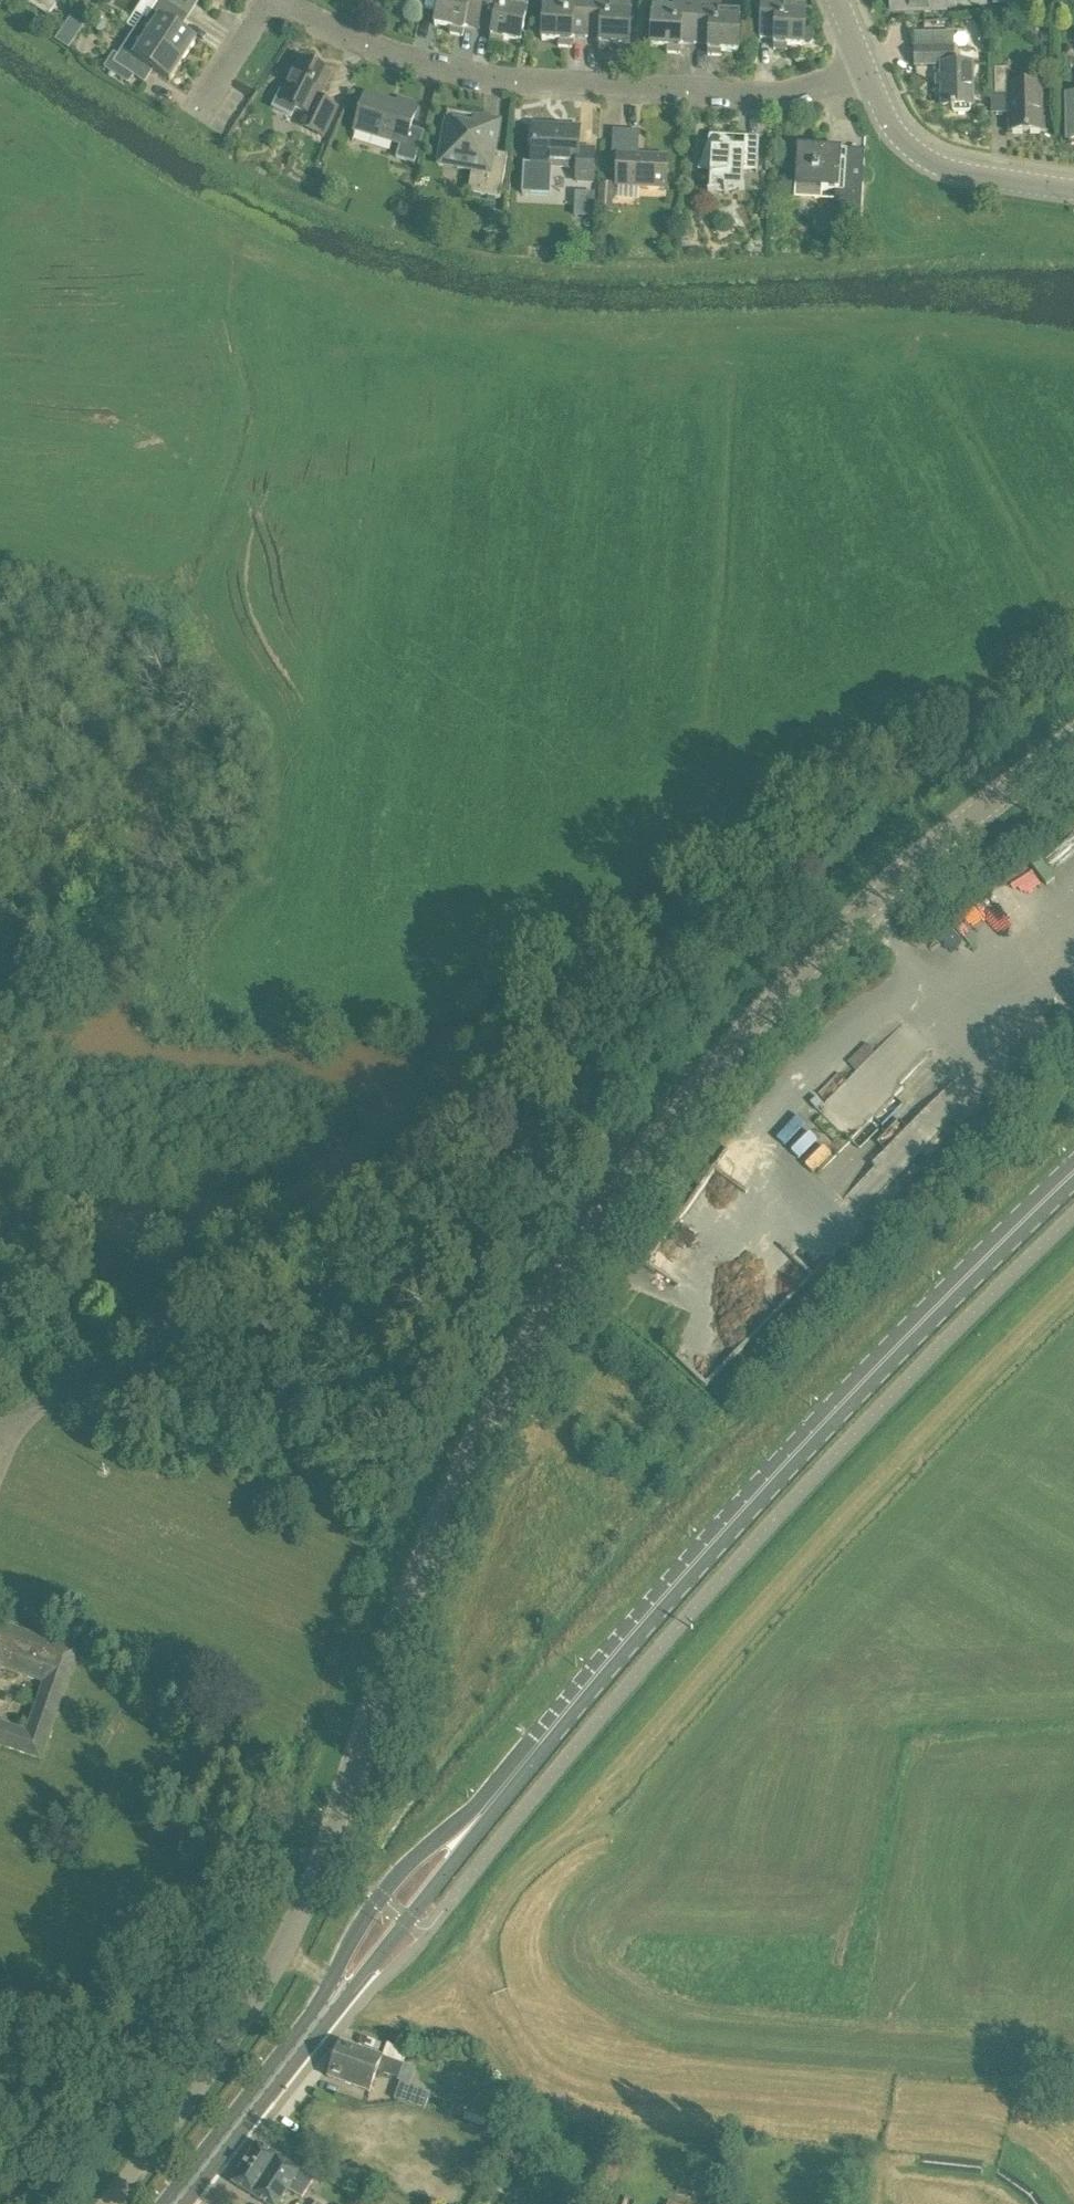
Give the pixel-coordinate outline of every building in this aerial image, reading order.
[(48,18),(56,6),(47,0),(20,0),(48,18)] [(183,61),(196,41),(174,28),(183,13),(162,0),(161,0),(147,21),(144,18),(136,31),(183,61)] [(183,13),(192,0),(162,0),(183,13)] [(485,0),(440,0),(434,26),(451,29),(450,34),(463,37),(465,26),(479,29),(485,0)] [(479,29),(492,32),(490,43),(503,46),(504,40),(520,44),(528,6),(508,2),(508,0),(485,0),(479,29)] [(588,0),(564,0),(564,4),(544,2),(541,41),(558,42),(558,47),(571,48),(572,37),(586,38),(588,0)] [(586,38),(600,39),(599,50),(612,51),(612,45),(629,46),(631,8),(611,7),(611,0),(588,0),(586,38)] [(697,1),(677,0),(673,0),(673,10),(652,9),(650,48),(667,49),(666,54),(680,55),(680,44),(694,45),(697,1)] [(774,40),(773,51),(786,52),(787,47),(803,48),(804,46),(809,46),(813,42),(813,37),(810,32),(804,32),(806,9),(785,8),(786,0),(761,0),(759,39),(774,40)] [(891,12),(943,11),(943,0),(891,0),(891,12)] [(697,1),(694,45),(708,45),(707,56),(721,57),(721,52),(738,53),(740,14),(719,13),(720,3),(697,1)] [(83,25),(71,16),(65,24),(78,33),(83,25)] [(183,61),(136,31),(113,65),(139,82),(148,68),(170,82),(183,61)] [(952,47),(915,48),(915,66),(942,66),(943,107),(952,107),(952,108),(971,108),(970,64),(952,65),(952,47)] [(273,108),(292,117),(296,109),(307,115),(301,127),(323,137),(337,108),(319,99),(331,74),(301,60),(284,96),(280,94),(273,108)] [(994,71),(994,97),(1007,97),(1008,134),(1041,133),(1040,86),(1007,87),(1007,70),(994,71)] [(355,130),(401,144),(396,158),(415,164),(424,132),(410,128),(417,104),(399,99),(397,106),(366,96),(355,130)] [(1067,142),(1073,142),(1073,98),(1066,98),(1067,142)] [(507,157),(477,151),(482,119),(448,113),(438,165),(472,171),(468,194),(500,199),(507,157)] [(523,194),(550,195),(552,167),(577,168),(576,182),(592,183),(594,150),(579,149),(580,128),(561,127),(561,133),(533,131),(531,163),(525,162),(523,194)] [(611,156),(618,157),(617,186),(665,189),(667,158),(638,156),(639,132),(613,131),(611,156)] [(698,171),(711,174),(710,194),(724,193),(724,195),(728,195),(729,193),(742,190),(743,170),(757,171),(758,139),(745,138),(744,150),(730,149),(731,144),(726,144),(726,137),(710,136),(698,171)] [(795,183),(799,183),(799,196),(821,197),(821,191),(838,192),(836,216),(841,217),(841,221),(860,222),(864,161),(832,159),(833,150),(797,148),(795,183)] [(598,213),(612,214),(614,185),(600,183),(598,213)] [(485,232),(498,234),(501,215),(489,213),(485,232)] [(951,931),(964,947),(1002,917),(989,900),(951,931)] [(859,1142),(945,1054),(909,1019),(853,1076),(846,1070),(816,1100),(859,1142)] [(930,1107),(945,1128),(985,1099),(969,1078),(930,1107)] [(780,1131),(807,1159),(828,1139),(802,1111),(780,1131)] [(821,1174),(841,1155),(828,1142),(808,1160),(821,1174)] [(684,1260),(691,1251),(677,1240),(670,1249),(684,1260)] [(788,1247),(755,1277),(779,1302),(811,1272),(788,1247)] [(40,1760),(79,1650),(0,1622),(0,1746),(40,1760)] [(377,2070),(398,2078),(403,2063),(382,2055),(340,2040),(327,2077),(369,2092),(377,2070)] [(393,2099),(423,2110),(430,2092),(399,2081),(393,2099)] [(232,2182),(266,2203),(278,2203),(287,2189),(292,2192),(294,2189),(302,2195),(313,2179),(302,2171),(299,2170),(298,2172),(256,2145),(232,2182)]
